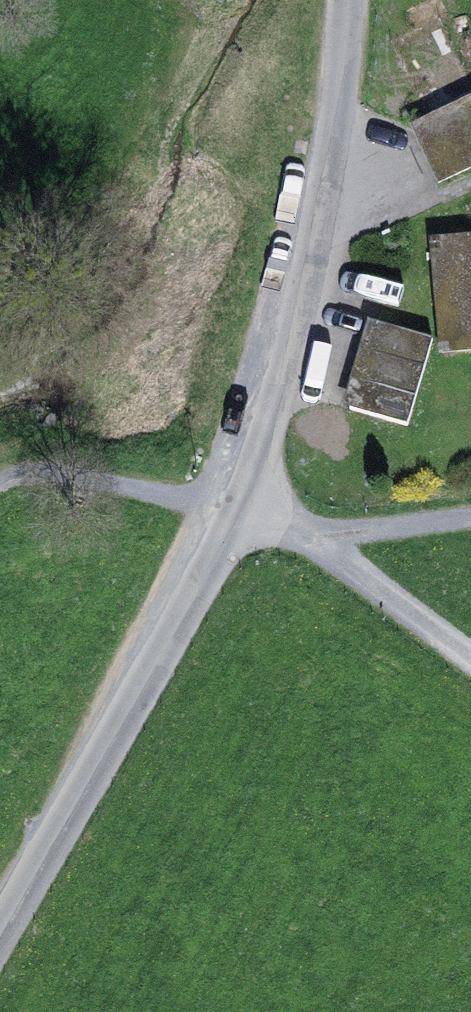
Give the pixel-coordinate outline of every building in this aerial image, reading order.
[(413,128),(439,183),(470,168),(470,101),(413,128)] [(442,353),(470,350),(470,239),(432,242),(442,353)] [(407,426),(432,340),(375,323),(350,409),(407,426)]
